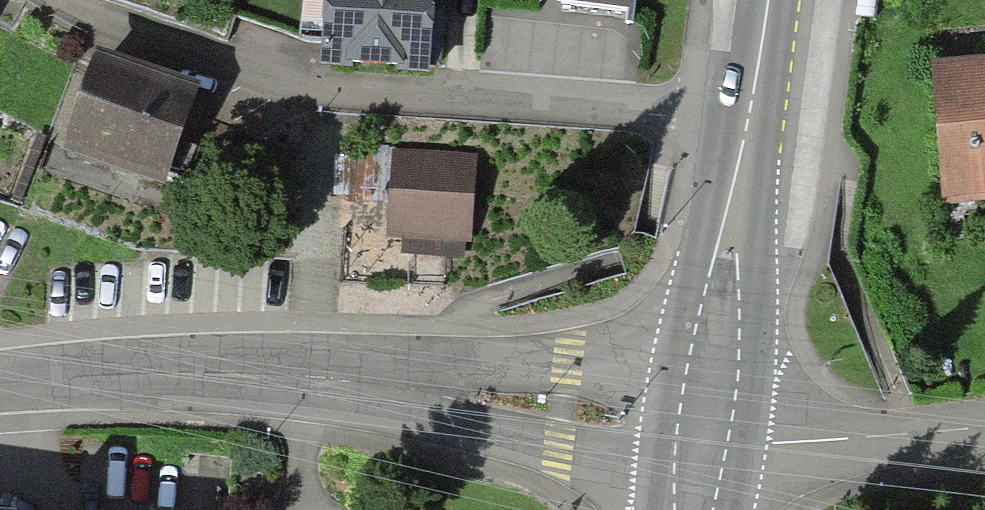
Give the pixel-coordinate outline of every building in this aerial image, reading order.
[(333,64),(437,66),(439,0),(335,0),(333,64)] [(561,16),(632,20),(633,0),(562,0),(561,16)] [(10,18),(0,12),(0,36),(10,18)] [(984,203),(984,66),(949,69),(938,70),(949,206),(984,203)] [(114,67),(83,160),(189,195),(221,102),(114,67)] [(398,153),(397,239),(488,240),(488,154),(398,153)]
